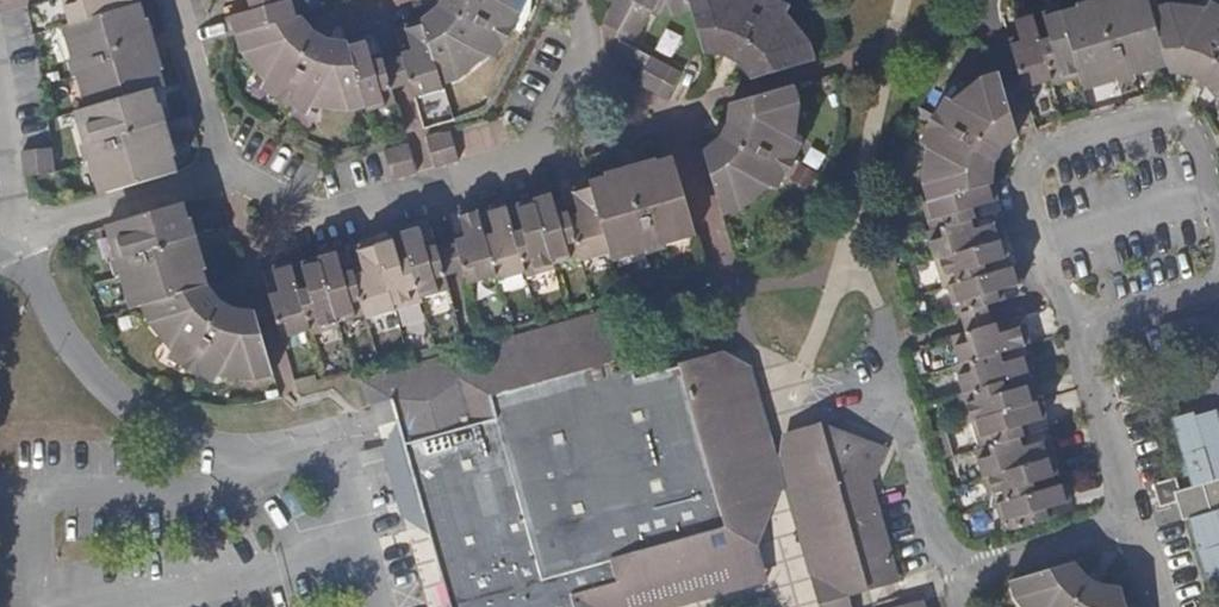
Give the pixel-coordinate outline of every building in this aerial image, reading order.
[(72,23),(141,3),(140,0),(65,0),(72,23)] [(302,16),(297,0),(251,0),(230,6),(225,8),(233,36),(237,35),(302,16)] [(442,2),(435,12),(423,20),(442,84),(460,79),(487,57),(497,40),(502,42),(510,27),(506,24),(514,11),(515,0),(443,0),(442,2)] [(632,0),(618,0),(604,23),(619,32),(636,2),(632,0)] [(636,2),(619,32),(617,37),(621,40),(634,47),(656,10),(660,13),(673,16),(694,10),(691,0),(638,0),(636,2)] [(694,10),(707,53),(718,54),(725,55),(732,58),(737,61),(746,70),(753,79),(817,60),(810,41),(787,13),(773,5),(775,1),(774,0),(691,0),(694,10)] [(1082,77),(1083,83),(1095,80),(1097,87),(1116,82),(1118,87),(1137,81),(1135,76),(1156,70),(1154,63),(1166,60),(1152,12),(1148,0),(1112,0),(1113,4),(1100,8),(1097,0),(1080,5),(1081,9),(1064,14),(1082,77)] [(97,106),(155,89),(167,86),(162,70),(165,68),(160,51),(153,53),(149,37),(156,35),(151,18),(148,18),(143,2),(141,3),(72,23),(75,34),(68,36),(74,58),(70,59),(75,77),(79,76),(85,97),(93,95),(97,106)] [(1152,12),(1166,60),(1171,77),(1185,76),(1189,76),(1200,82),(1207,86),(1211,93),(1216,102),(1218,101),(1218,15),(1206,8),(1169,7),(1152,12)] [(1035,17),(1052,80),(1054,85),(1082,77),(1064,14),(1063,8),(1035,17)] [(1025,88),(1052,80),(1035,17),(1034,12),(1006,20),(1025,88)] [(302,16),(237,35),(242,51),(266,81),(282,90),(279,95),(295,103),(298,99),(312,107),(349,111),(367,106),(348,42),(336,41),(327,39),(316,32),(310,28),(302,16)] [(442,84),(423,20),(394,29),(402,57),(395,59),(385,62),(393,89),(402,86),(409,84),(414,98),(443,89),(442,84)] [(672,57),(684,38),(670,29),(658,49),(672,57)] [(348,42),(367,106),(368,112),(397,103),(393,89),(385,62),(377,34),(348,42)] [(651,57),(634,47),(621,40),(613,55),(642,73),(651,57)] [(662,63),(651,57),(642,73),(637,80),(648,87),(662,63)] [(662,63),(648,87),(659,94),(673,69),(662,63)] [(673,69),(659,94),(669,99),(682,75),(673,69)] [(927,203),(993,185),(993,174),(995,164),(1001,153),(1004,149),(1010,144),(1020,136),(1000,71),(984,76),(952,101),(944,114),(941,112),(932,130),(936,133),(929,145),(923,187),(927,203)] [(800,101),(796,85),(730,104),(731,110),(729,122),(727,127),(724,134),(719,141),(705,150),(724,216),(744,210),(770,187),(780,171),(783,173),(793,158),(789,156),(796,142),(800,101)] [(159,105),(155,89),(97,106),(85,109),(88,121),(80,123),(86,145),(82,146),(87,163),(92,162),(98,183),(105,181),(108,192),(179,171),(174,156),(177,155),(172,138),(165,140),(160,123),(168,121),(163,104),(159,105)] [(450,132),(437,135),(446,163),(458,160),(450,132)] [(434,167),(446,163),(437,135),(426,139),(434,167)] [(409,144),(397,147),(406,175),(418,172),(409,144)] [(393,178),(406,175),(397,147),(385,151),(393,178)] [(23,163),(54,160),(53,148),(22,152),(23,163)] [(592,180),(593,182),(613,252),(626,249),(628,256),(649,250),(650,253),(667,248),(666,245),(687,239),(685,231),(698,227),(677,157),(661,161),(660,158),(642,163),(643,171),(629,174),(627,168),(609,173),(609,176),(592,180)] [(55,174),(54,160),(23,163),(24,177),(55,174)] [(593,182),(564,191),(583,256),(585,260),(613,252),(593,182)] [(998,203),(993,185),(927,203),(922,204),(931,233),(970,222),(975,221),(972,211),(998,203)] [(535,194),(537,199),(555,263),(583,256),(564,191),(563,186),(535,194)] [(537,199),(508,208),(527,272),(528,277),(557,269),(555,263),(537,199)] [(139,306),(146,304),(210,286),(206,271),(209,270),(203,251),(196,253),(192,239),(199,236),(193,219),(191,220),(185,202),(114,223),(118,235),(110,237),(117,260),(113,261),(118,277),(122,276),(128,298),(136,296),(139,306)] [(478,211),(497,276),(499,280),(527,272),(508,208),(506,202),(478,211)] [(448,246),(440,248),(448,275),(465,270),(469,284),(497,276),(478,211),(477,206),(449,215),(457,243),(448,246)] [(448,275),(440,248),(432,220),(402,228),(404,233),(423,297),(452,289),(448,275)] [(935,262),(1004,242),(998,223),(973,230),(970,222),(931,233),(927,234),(935,262)] [(404,233),(376,241),(397,310),(424,302),(423,297),(404,233)] [(376,241),(348,249),(367,314),(368,318),(397,310),(376,241)] [(943,290),(948,288),(986,277),(983,267),(1009,259),(1004,242),(935,262),(943,290)] [(317,252),(319,258),(338,322),(367,314),(348,249),(347,244),(317,252)] [(292,265),(311,330),(313,334),(339,327),(338,322),(319,258),(292,265)] [(311,330),(292,265),(291,260),(262,269),(283,338),(311,330)] [(986,277),(948,288),(956,316),(962,315),(988,307),(1000,304),(997,293),(1022,286),(1017,267),(986,277)] [(210,286),(146,304),(150,321),(174,350),(190,359),(187,363),(203,372),(206,368),(220,375),(257,380),(275,375),(268,349),(257,310),(248,310),(236,308),(229,305),(221,300),(218,296),(213,290),(210,286)] [(962,315),(967,332),(993,325),(988,307),(962,315)] [(623,309),(501,343),(483,374),(453,356),(341,388),(347,409),(369,402),(428,606),(605,606),(603,603),(615,600),(632,606),(633,606),(699,588),(695,577),(719,570),(712,548),(736,541),(734,534),(772,469),(773,468),(766,441),(744,368),(723,355),(635,381),(629,361),(638,359),(623,309)] [(961,365),(1000,355),(1031,346),(1026,327),(1000,334),(997,324),(993,325),(967,332),(953,336),(961,365)] [(956,367),(964,393),(1004,383),(1034,374),(1029,356),(1003,364),(1000,355),(961,365),(956,367)] [(1007,392),(1004,383),(964,393),(960,395),(968,423),(973,422),(1038,403),(1032,385),(1007,392)] [(973,422),(981,450),(1020,439),(1025,438),(1022,427),(1048,420),(1042,402),(1038,403),(973,422)] [(1209,428),(1205,419),(1166,431),(1183,487),(1169,492),(1164,477),(1144,484),(1152,510),(1178,501),(1183,520),(1178,521),(1196,582),(1218,575),(1218,425),(1209,428)] [(865,443),(823,425),(812,454),(804,457),(843,599),(904,582),(865,443)] [(977,451),(985,478),(1054,458),(1049,441),(1023,448),(1020,439),(981,450),(977,451)] [(993,506),(997,505),(1035,494),(1033,485),(1060,477),(1054,458),(985,478),(993,506)] [(1035,494),(997,505),(1005,532),(1048,520),(1046,511),(1072,504),(1067,485),(1035,494)] [(1122,590),(1108,588),(1100,585),(1087,578),(1076,563),(1010,584),(1015,599),(1022,606),(1127,606),(1122,590)]
